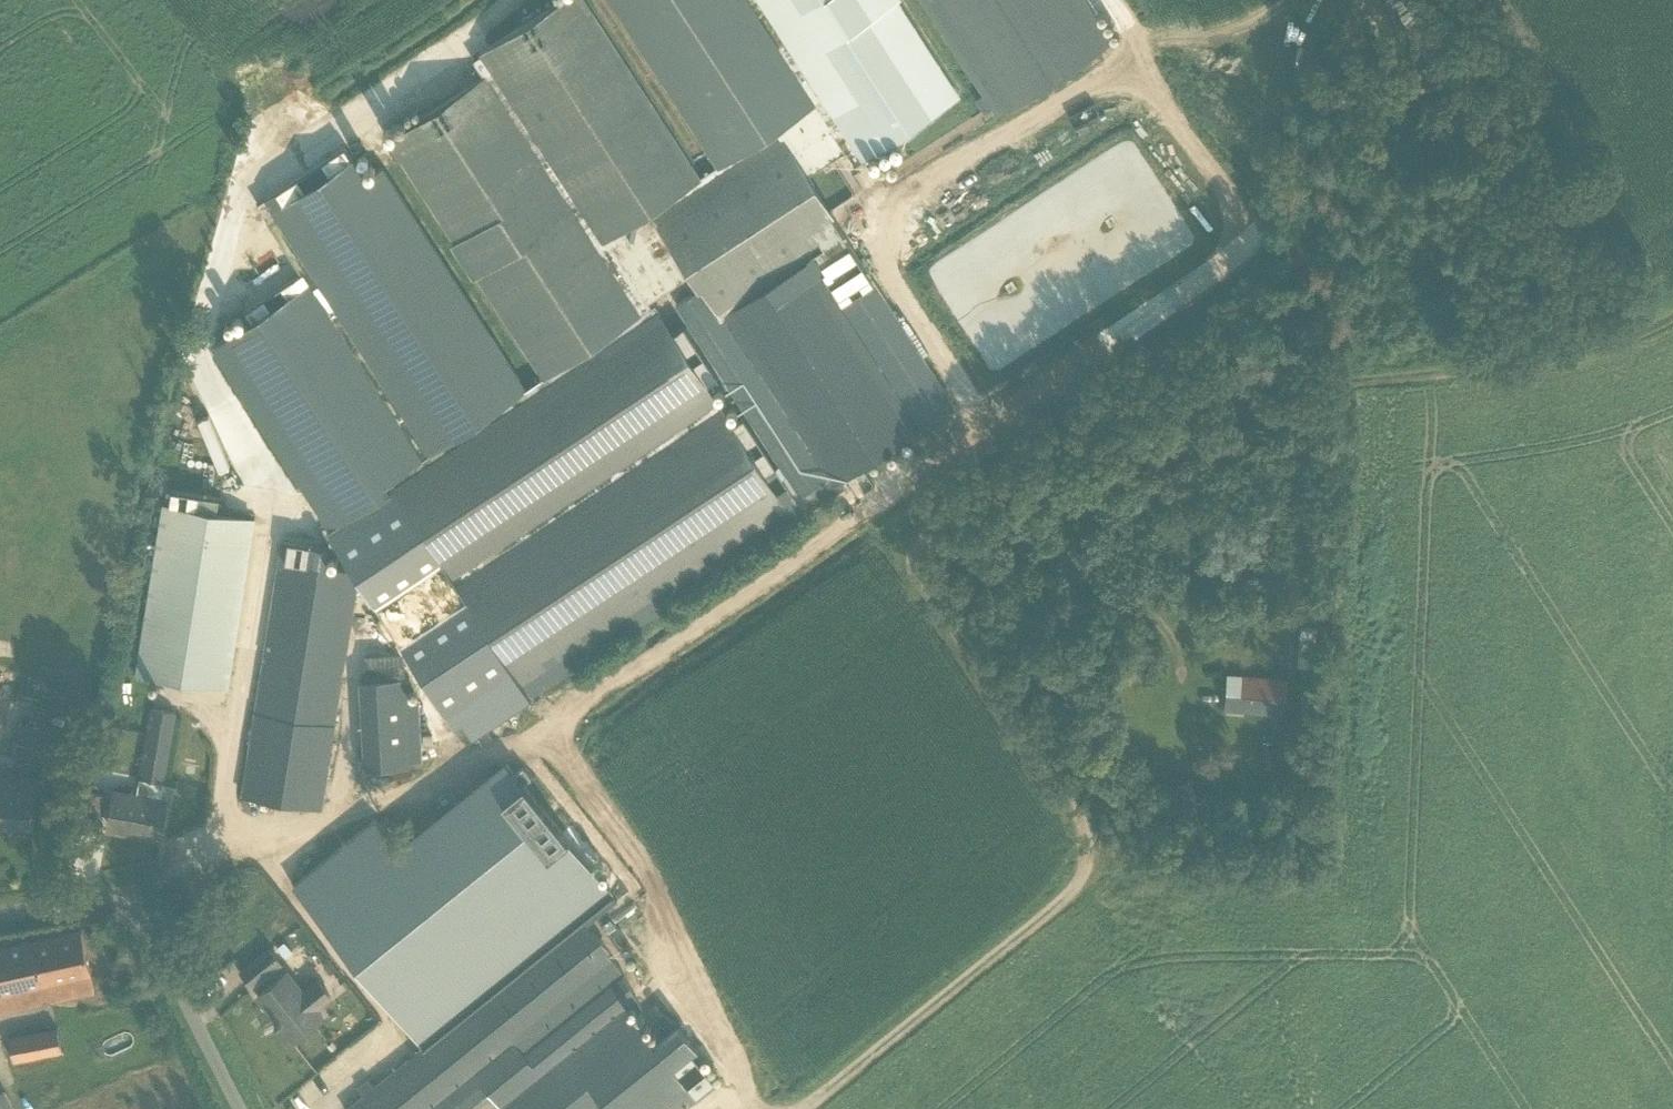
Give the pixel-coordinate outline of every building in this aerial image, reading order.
[(470,59),(483,78),(596,248),(700,175),(585,0),(559,0),(470,59)] [(715,165),(810,98),(749,0),(607,0),(715,165)] [(810,98),(843,150),(854,166),(961,97),(899,0),(749,0),(810,98)] [(1085,0),(922,0),(983,94),(975,99),(984,112),(991,107),(997,116),(1112,41),(1085,0)] [(483,78),(388,140),(544,379),(641,315),(604,260),(596,248),(483,78)] [(700,175),(596,248),(604,260),(641,315),(650,309),(645,301),(666,289),(676,282),(673,276),(687,267),(700,288),(721,320),(722,319),(846,240),(847,239),(807,175),(843,150),(810,98),(715,165),(700,175)] [(266,221),(288,255),(392,186),(381,169),(365,179),(343,145),(261,199),(273,217),(266,221)] [(392,186),(288,255),(301,274),(307,283),(324,309),(331,304),(354,339),(346,344),(422,460),(526,391),(392,186)] [(676,282),(666,289),(675,304),(696,336),(788,477),(799,494),(825,478),(830,486),(843,478),(923,426),(922,426),(953,405),(870,277),(846,240),(722,319),(721,320),(700,288),(687,267),(673,276),(676,282)] [(251,320),(211,346),(329,529),(393,487),(391,484),(389,482),(422,460),(346,344),(354,339),(331,304),(324,309),(307,283),(301,274),(245,311),(251,320)] [(393,487),(329,529),(358,572),(456,722),(462,718),(472,733),(809,511),(848,485),(843,478),(830,486),(825,478),(799,494),(788,477),(775,486),(656,306),(651,310),(641,316),(544,379),(526,391),(422,460),(389,482),(391,484),(393,487)] [(140,648),(136,670),(228,685),(232,663),(254,520),(215,513),(218,497),(171,490),(169,506),(162,505),(140,648)] [(243,795),(241,804),(247,805),(249,796),(320,807),(324,786),(358,572),(324,567),(326,548),(282,541),(280,560),(246,773),(242,795),(243,795)] [(363,655),(360,680),(365,769),(410,766),(410,762),(420,761),(418,736),(416,717),(407,717),(403,653),(363,655)] [(1228,673),(1225,710),(1283,715),(1286,678),(1228,673)] [(175,712),(151,707),(136,795),(113,791),(107,824),(131,829),(130,833),(159,838),(166,800),(161,799),(164,783),(163,782),(175,712)] [(14,757),(64,768),(72,734),(61,731),(22,722),(14,757)] [(1287,737),(1299,737),(1299,723),(1288,723),(1287,737)] [(423,1048),(581,920),(613,895),(523,784),(531,778),(522,767),(515,773),(508,764),(400,851),(375,820),(293,887),(423,1048)] [(6,826),(6,823),(32,825),(33,813),(35,814),(38,775),(5,772),(5,774),(0,774),(0,826),(6,826)] [(104,794),(88,792),(81,829),(97,832),(104,794)] [(344,1108),(681,1108),(696,1097),(712,1084),(715,1082),(691,1052),(697,1047),(680,1026),(680,1027),(655,1046),(633,1018),(623,1006),(635,997),(623,974),(581,920),(423,1048),(376,1088),(367,1078),(356,1087),(362,1094),(344,1108)] [(94,991),(81,931),(0,949),(0,1011),(94,991)] [(241,971),(252,985),(280,963),(269,949),(241,971)] [(288,970),(274,982),(256,995),(292,1041),(326,1014),(319,1006),(333,995),(317,976),(302,988),(288,970)] [(7,1038),(13,1064),(62,1052),(57,1027),(7,1038)] [(4,1092),(0,1094),(0,1108),(13,1108),(4,1092)]
